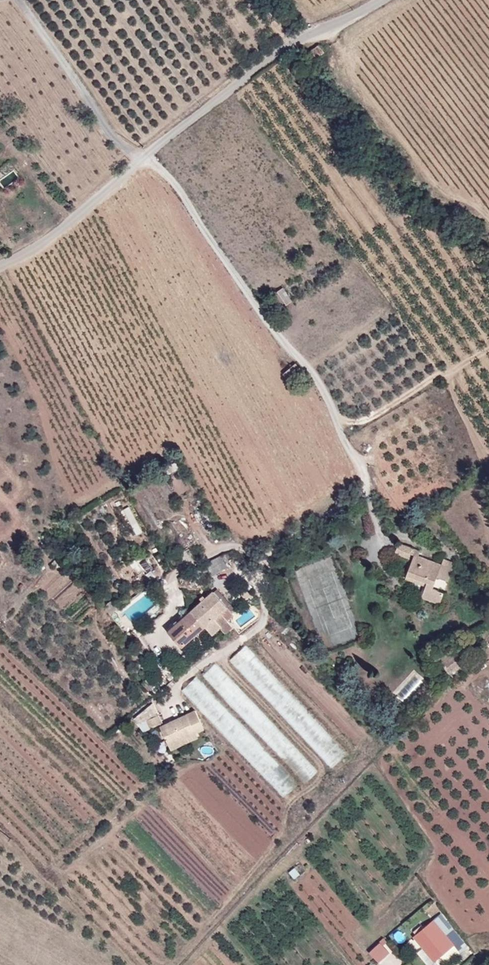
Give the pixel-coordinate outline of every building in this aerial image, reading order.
[(324,52),(318,45),(311,51),(317,58),(324,52)] [(292,301),(283,287),(273,294),(281,308),(292,301)] [(302,371),(295,363),(283,373),(290,381),(302,371)] [(130,506),(126,509),(138,532),(143,529),(130,506)] [(411,553),(413,548),(399,543),(395,552),(409,558),(411,553)] [(442,565),(419,556),(415,554),(407,574),(427,582),(422,597),(440,603),(444,592),(433,588),(437,576),(448,580),(455,563),(444,558),(442,565)] [(227,567),(221,556),(178,577),(182,583),(194,577),(197,583),(227,567)] [(217,588),(213,592),(232,612),(236,609),(217,588)] [(205,626),(212,634),(221,627),(219,624),(232,612),(213,592),(192,611),(205,626)] [(205,626),(192,611),(169,631),(182,646),(184,644),(197,633),(205,626)] [(197,633),(184,644),(188,649),(201,638),(197,633)] [(449,673),(462,663),(450,647),(437,656),(449,673)] [(465,667),(462,663),(449,673),(452,678),(465,667)] [(437,676),(433,669),(428,671),(432,679),(437,676)] [(169,745),(196,732),(204,728),(196,710),(160,727),(169,745)] [(151,728),(162,723),(158,715),(147,720),(151,728)] [(198,737),(196,732),(169,745),(171,750),(198,737)] [(435,962),(455,945),(434,921),(414,937),(435,962)] [(369,950),(379,962),(394,949),(384,938),(369,950)]
